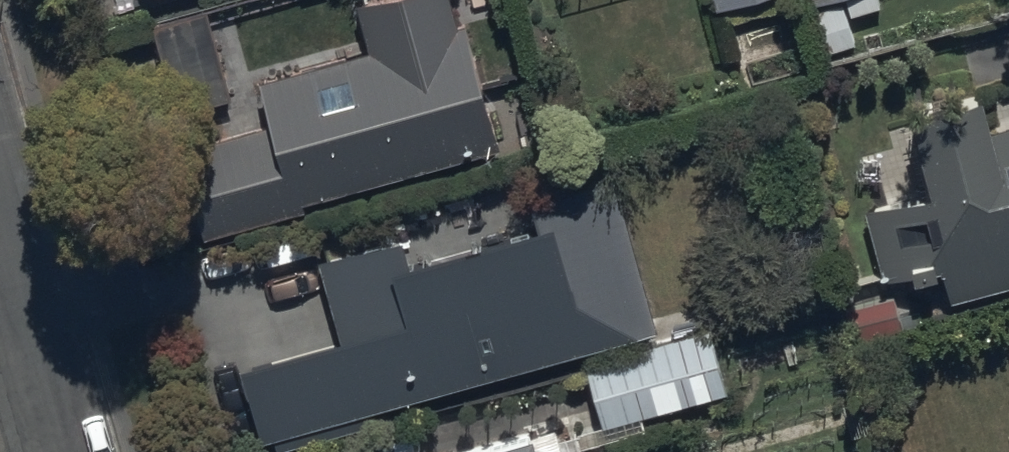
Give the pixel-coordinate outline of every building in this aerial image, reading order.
[(295,213),(502,154),(467,29),(458,31),(449,0),(406,0),(359,13),(371,55),(260,87),(295,213)] [(718,14),(765,0),(714,0),(718,14)] [(813,13),(824,9),(835,48),(853,43),(847,22),(883,11),(879,0),(809,0),(813,13)] [(208,13),(153,28),(174,104),(229,90),(208,13)] [(995,137),(988,118),(918,140),(936,193),(866,215),(889,286),(915,278),(920,293),(945,285),(952,307),(1008,293),(1008,132),(995,137)] [(372,419),(659,338),(614,182),(530,206),(539,238),(515,245),(510,226),(478,235),(483,255),(412,275),(404,247),(322,270),(343,346),(244,374),(266,451),(295,451),(375,429),(372,419)] [(586,366),(603,432),(730,399),(712,332),(586,366)]
